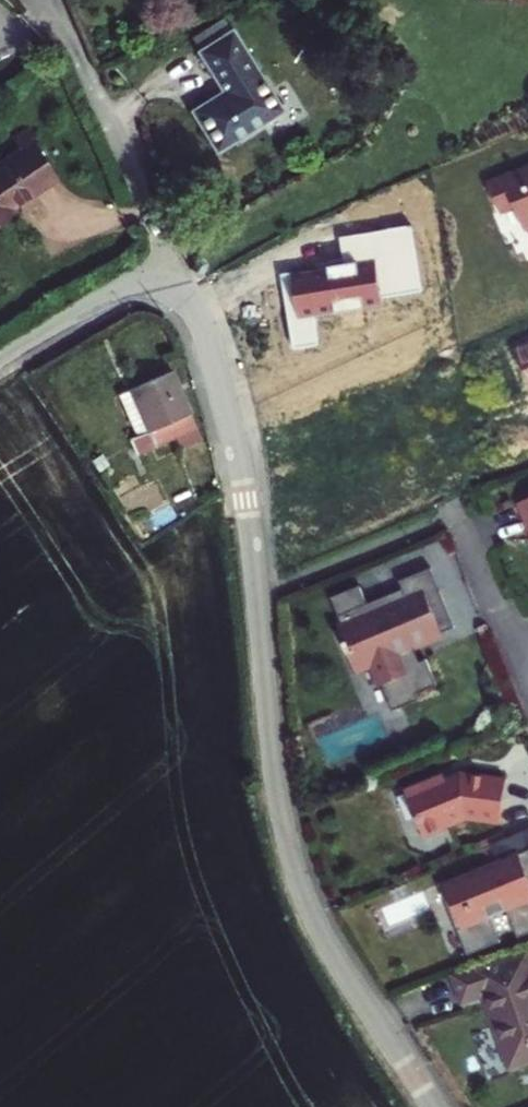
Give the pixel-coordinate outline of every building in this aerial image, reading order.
[(225,89),(194,108),(219,148),(283,107),(233,28),(200,49),(225,89)] [(24,134),(11,142),(19,157),(0,169),(0,225),(11,217),(8,212),(53,183),(24,134)] [(487,185),(498,211),(514,205),(523,228),(527,226),(527,168),(487,185)] [(422,294),(411,228),(340,240),(344,267),(283,277),(295,352),(319,348),(315,320),(384,309),(382,301),(422,294)] [(193,267),(201,273),(206,265),(203,259),(197,260),(193,267)] [(154,451),(185,439),(160,378),(115,396),(141,456),(154,451)] [(141,456),(115,396),(102,402),(120,440),(111,444),(119,463),(141,456)] [(185,439),(154,451),(166,475),(195,461),(185,439)] [(526,526),(527,526),(527,527),(527,499),(517,503),(526,526)] [(403,589),(408,601),(426,594),(428,599),(441,594),(431,568),(400,580),(403,589)] [(359,586),(330,597),(343,627),(339,628),(355,669),(373,662),(392,711),(419,700),(417,694),(437,686),(426,659),(416,663),(409,646),(455,627),(441,594),(428,599),(426,594),(408,601),(403,589),(367,604),(359,586)] [(405,793),(423,837),(466,819),(500,824),(506,781),(460,774),(445,781),(443,777),(405,793)] [(482,843),(484,849),(499,842),(507,859),(527,850),(527,831),(509,839),(506,833),(482,843)] [(507,859),(471,874),(470,872),(438,885),(467,956),(500,943),(490,918),(506,911),(517,938),(527,934),(527,850),(507,859)] [(484,993),(495,1025),(503,1047),(527,1038),(527,955),(526,950),(454,975),(463,1001),(484,993)] [(503,1047),(508,1063),(527,1056),(527,1038),(503,1047)] [(510,1066),(527,1060),(527,1056),(508,1063),(510,1066)]
